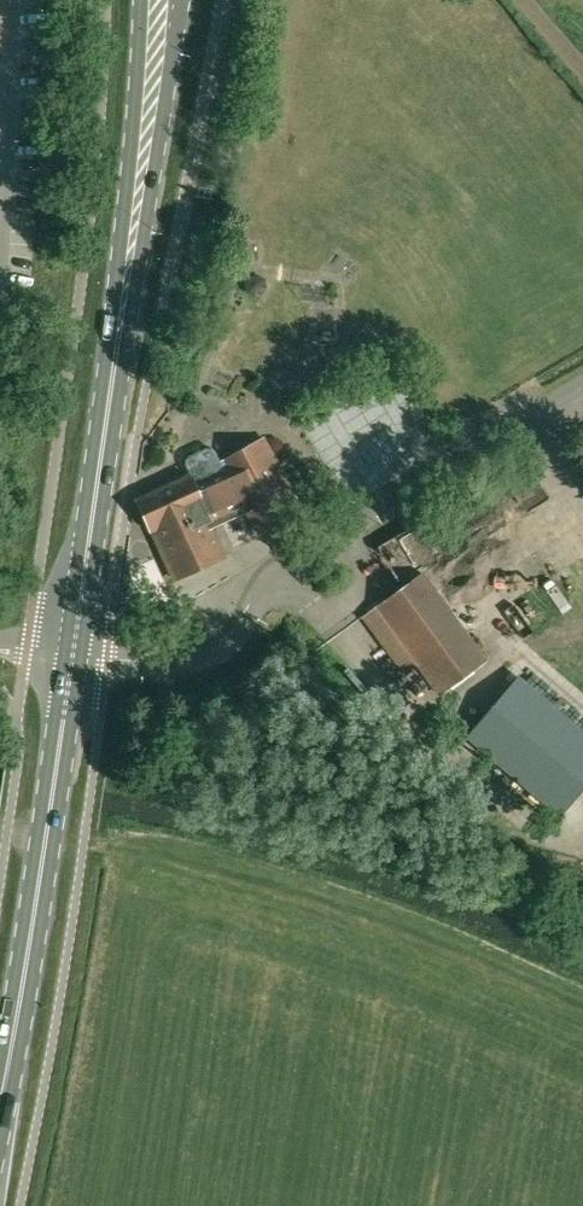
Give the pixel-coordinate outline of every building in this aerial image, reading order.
[(224,557),(210,528),(216,525),(213,519),(243,505),(259,533),(303,508),(264,438),(221,463),(216,451),(212,448),(207,448),(189,456),(186,460),(186,465),(191,476),(138,501),(151,529),(152,528),(175,579),(224,557)] [(442,699),(491,663),(439,591),(475,565),(438,514),(387,551),(411,584),(364,618),(407,677),(420,668),(442,699)] [(466,739),(556,818),(582,787),(582,736),(519,679),(466,739)]
